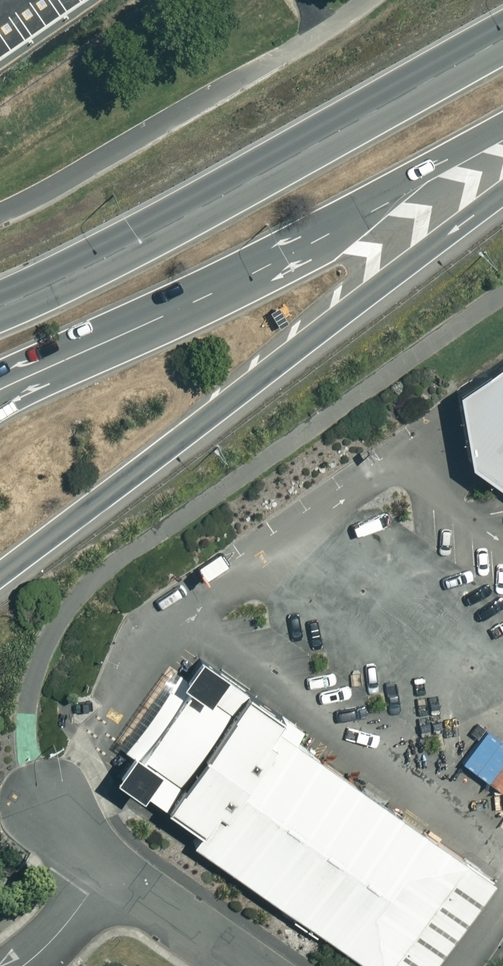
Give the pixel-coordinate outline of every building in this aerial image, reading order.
[(477,462),(502,481),(502,363),(463,390),(469,418),(477,462)] [(202,660),(188,679),(170,667),(133,719),(117,742),(135,755),(119,776),(197,831),(189,843),(363,965),(437,965),(496,883),(297,743),(305,732),(202,660)] [(468,759),(502,785),(502,740),(490,730),(468,759)]
